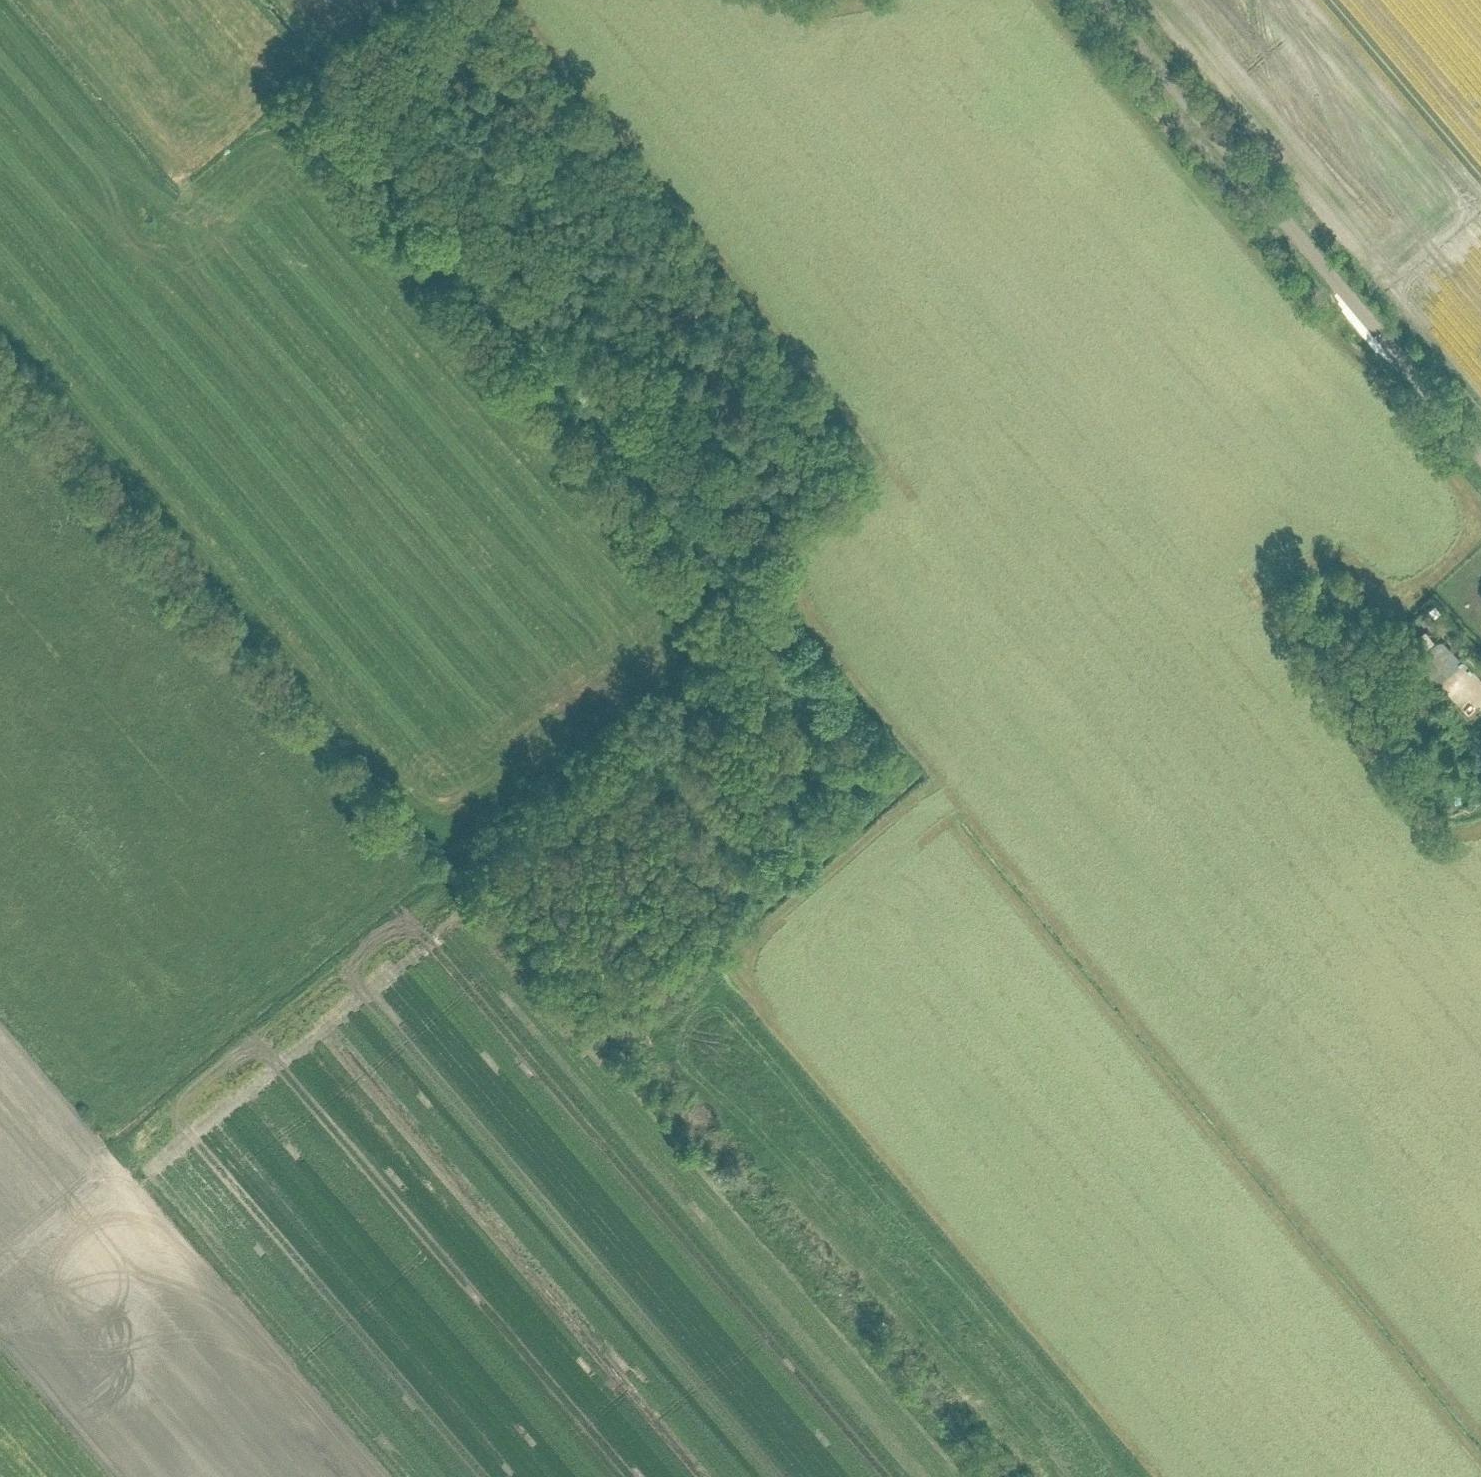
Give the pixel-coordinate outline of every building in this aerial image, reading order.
[(1406,622),(1393,634),(1439,682),(1463,660),(1439,635),(1435,639),(1428,646),(1418,635),(1406,622)]
